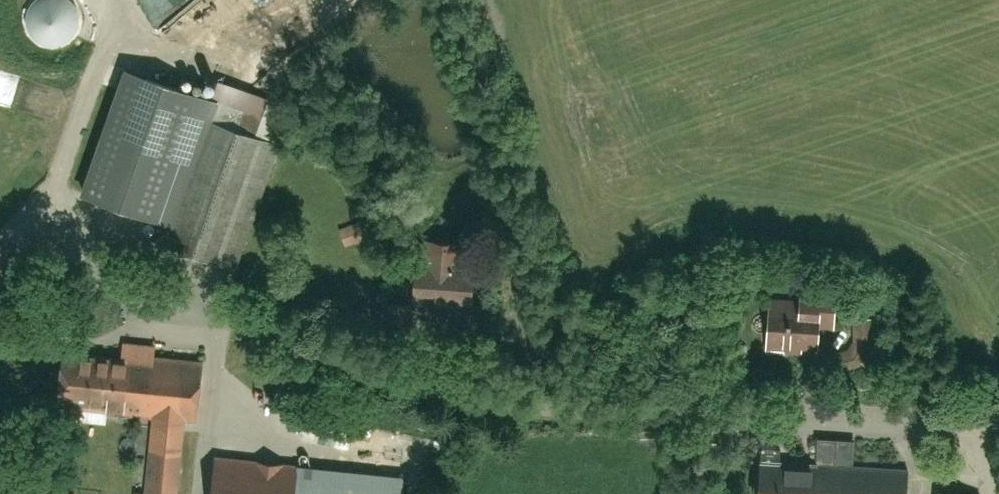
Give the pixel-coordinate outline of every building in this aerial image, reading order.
[(196,116),(153,238),(239,267),(281,145),(196,116)] [(342,229),(348,246),(371,239),(366,222),(342,229)] [(419,278),(417,300),(469,304),(472,266),(458,265),(459,245),(421,242),(420,262),(415,266),(415,274),(419,278)] [(802,286),(801,302),(770,301),(768,348),(769,348),(768,353),(785,354),(785,349),(795,350),(795,345),(818,346),(819,324),(834,325),(836,288),(802,286)] [(408,306),(383,305),(382,332),(407,333),(408,306)] [(855,327),(856,362),(881,361),(880,327),(855,327)] [(151,414),(144,493),(180,493),(187,416),(204,417),(209,355),(69,343),(63,407),(151,414)] [(816,470),(814,489),(814,493),(907,493),(909,469),(852,466),(854,442),(819,440),(816,470)] [(816,470),(780,467),(781,450),(762,449),(759,493),(814,493),(814,489),(816,470)] [(410,474),(301,462),(300,470),(221,462),(217,493),(408,493),(410,474)]
